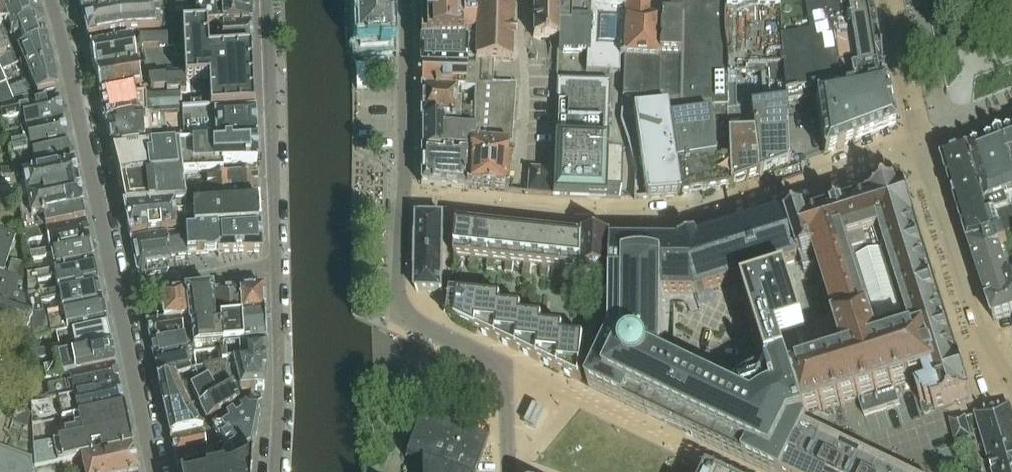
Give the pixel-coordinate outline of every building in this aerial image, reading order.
[(17,50),(46,38),(44,27),(36,0),(0,0),(0,9),(17,50)] [(82,14),(112,8),(152,4),(152,0),(78,0),(82,14)] [(206,29),(211,28),(214,28),(250,26),(250,0),(207,0),(188,1),(176,2),(177,16),(195,16),(195,29),(206,29)] [(389,0),(356,0),(356,3),(354,4),(354,8),(356,8),(357,43),(359,43),(359,52),(388,50),(388,41),(390,41),(389,0)] [(420,42),(468,42),(468,40),(471,40),(471,39),(475,39),(476,16),(456,16),(456,0),(419,0),(420,42)] [(456,16),(476,16),(476,0),(476,10),(462,10),(462,0),(456,0),(456,16)] [(476,16),(475,39),(475,42),(475,65),(491,63),(512,63),(513,42),(515,42),(515,34),(513,34),(513,0),(476,0),(476,16)] [(559,0),(522,0),(532,1),(532,38),(558,38),(559,0)] [(558,38),(558,53),(588,53),(590,0),(559,0),(558,38)] [(588,53),(586,73),(620,74),(620,60),(618,59),(618,49),(622,49),(625,0),(590,0),(588,53)] [(620,60),(654,61),(659,61),(659,0),(625,0),(622,49),(618,49),(618,59),(620,60)] [(653,107),(667,106),(666,99),(682,98),(683,0),(659,0),(659,61),(654,61),(653,107)] [(705,0),(683,0),(682,98),(682,107),(728,109),(728,106),(727,88),(727,59),(704,59),(705,0)] [(704,59),(727,59),(726,0),(705,0),(704,59)] [(779,0),(726,0),(727,59),(727,88),(734,87),(734,77),(760,75),(761,105),(752,105),(752,107),(777,105),(779,103),(785,102),(783,85),(771,86),(771,69),(782,68),(779,0)] [(870,0),(779,0),(782,68),(771,69),(771,86),(783,85),(785,102),(809,99),(808,91),(833,87),(833,85),(850,83),(852,90),(882,84),(883,83),(870,0)] [(122,33),(163,31),(178,30),(178,29),(176,29),(176,16),(177,16),(176,2),(152,4),(112,8),(82,14),(87,40),(122,33)] [(17,50),(0,9),(0,70),(1,72),(22,63),(17,50)] [(216,55),(252,53),(250,26),(214,28),(216,55)] [(214,114),(255,112),(252,53),(216,55),(214,28),(211,28),(206,29),(195,29),(178,29),(178,30),(163,31),(163,36),(139,36),(146,74),(173,73),(172,58),(184,57),(185,81),(186,98),(180,98),(180,116),(184,116),(214,114)] [(58,91),(46,38),(17,50),(22,63),(26,73),(30,83),(36,96),(58,91)] [(131,41),(121,41),(89,48),(94,70),(136,64),(131,41)] [(420,42),(420,67),(475,65),(475,42),(468,42),(455,42),(420,42)] [(479,85),(489,85),(491,63),(475,65),(420,67),(421,88),(478,89),(479,85)] [(141,90),(136,64),(94,70),(99,96),(137,91),(137,90),(141,90)] [(16,107),(8,89),(1,72),(0,70),(0,110),(16,107)] [(186,98),(185,81),(165,81),(165,80),(148,81),(150,92),(153,94),(166,93),(166,95),(180,95),(180,98),(186,98)] [(529,168),(526,195),(552,197),(605,199),(606,195),(619,196),(620,196),(621,155),(607,155),(609,81),(556,80),(553,170),(529,168)] [(24,126),(63,116),(59,98),(37,102),(27,81),(8,89),(16,107),(0,110),(0,112),(2,121),(22,116),(24,126)] [(882,84),(852,90),(849,91),(852,100),(846,101),(842,92),(815,97),(824,155),(854,143),(855,144),(894,129),(890,112),(890,111),(885,92),(882,84)] [(478,89),(421,88),(421,120),(447,122),(447,126),(460,127),(461,89),(475,89),(474,129),(471,129),(470,143),(507,144),(511,144),(515,85),(489,85),(479,85),(478,89)] [(180,116),(180,98),(165,98),(138,98),(137,91),(99,96),(105,125),(128,123),(129,121),(180,116)] [(729,189),(729,188),(728,109),(682,107),(682,98),(666,99),(667,106),(681,197),(729,189)] [(728,109),(729,188),(789,167),(785,102),(779,103),(777,105),(752,107),(752,105),(728,106),(728,109)] [(681,197),(667,106),(653,107),(633,108),(646,199),(681,197)] [(214,114),(184,116),(186,146),(236,143),(256,141),(254,117),(214,119),(214,114)] [(68,140),(63,116),(24,126),(25,129),(17,131),(19,141),(13,143),(11,132),(4,133),(9,156),(31,151),(30,148),(48,144),(68,140)] [(179,146),(186,146),(184,116),(180,116),(129,121),(128,123),(105,125),(112,153),(132,148),(179,146)] [(447,122),(421,120),(421,152),(468,152),(469,143),(470,143),(471,129),(460,129),(460,127),(447,126),(447,122)] [(1003,136),(1003,135),(968,149),(968,150),(995,236),(1002,233),(1007,232),(1007,234),(1011,233),(1011,133),(1003,136)] [(256,142),(236,143),(186,146),(179,146),(182,174),(223,173),(223,168),(257,167),(256,142)] [(12,169),(13,176),(20,175),(18,165),(32,162),(34,172),(53,169),(73,165),(68,143),(49,148),(48,144),(30,148),(31,151),(9,156),(12,169)] [(469,143),(468,152),(465,190),(508,193),(509,159),(507,160),(507,144),(470,143),(469,143)] [(112,153),(118,182),(134,178),(182,174),(179,146),(132,148),(112,153)] [(968,244),(995,236),(968,150),(942,160),(947,175),(968,244)] [(468,152),(421,152),(421,186),(465,190),(468,152)] [(53,169),(34,172),(34,174),(20,177),(20,175),(13,176),(16,192),(18,199),(78,188),(73,166),(53,171),(53,169)] [(16,192),(13,176),(12,169),(0,170),(1,177),(0,177),(0,192),(16,192)] [(207,187),(184,188),(186,204),(184,204),(184,210),(259,206),(257,173),(206,176),(207,187)] [(184,188),(183,188),(182,174),(134,178),(118,182),(124,209),(174,205),(184,204),(186,204),(184,188)] [(913,191),(899,184),(895,190),(807,218),(806,215),(789,220),(788,216),(700,243),(698,238),(681,244),(682,245),(665,245),(665,295),(697,296),(815,259),(836,323),(805,333),(789,280),(747,293),(772,371),(789,365),(806,417),(859,401),(862,412),(857,414),(862,431),(910,416),(904,399),(898,400),(895,390),(925,380),(928,390),(918,393),(924,414),(926,416),(930,415),(931,411),(954,404),(973,398),(910,198),(913,191)] [(24,233),(44,228),(84,220),(81,208),(82,208),(78,188),(18,199),(21,220),(24,233)] [(176,231),(174,205),(124,209),(126,218),(130,237),(176,231)] [(214,229),(238,228),(260,227),(259,206),(184,210),(185,216),(192,215),(194,231),(214,229)] [(417,292),(443,293),(445,218),(418,218),(418,238),(417,238),(416,272),(417,272),(417,292)] [(84,222),(84,220),(44,228),(24,233),(27,254),(30,254),(28,241),(48,238),(50,249),(89,242),(85,222),(84,222)] [(480,256),(476,256),(479,226),(459,224),(456,254),(472,256),(471,266),(479,267),(480,256)] [(4,272),(16,234),(22,236),(25,265),(12,261),(8,273),(20,277),(27,276),(27,275),(27,262),(27,254),(24,233),(0,226),(0,271),(4,272)] [(497,227),(479,226),(476,256),(480,256),(490,257),(489,268),(497,269),(498,258),(494,258),(497,227)] [(261,253),(260,227),(238,228),(214,229),(216,254),(240,253),(261,253)] [(512,259),(515,229),(497,227),(494,258),(498,258),(508,259),(507,270),(515,270),(516,260),(512,259)] [(194,231),(186,232),(187,256),(216,254),(214,229),(194,231)] [(532,231),(515,229),(512,259),(516,260),(526,261),(525,271),(532,272),(533,262),(530,261),(532,231)] [(550,233),(532,231),(530,261),(533,262),(544,263),(543,273),(550,274),(551,264),(548,263),(550,233)] [(187,259),(187,256),(186,232),(163,235),(169,261),(187,259)] [(995,236),(968,244),(993,321),(1008,316),(1011,315),(1011,277),(1010,276),(1001,249),(1011,246),(1007,234),(1007,232),(1002,233),(995,236)] [(568,235),(550,233),(548,263),(551,264),(562,265),(561,275),(568,276),(569,265),(566,265),(568,235)] [(169,261),(163,235),(130,241),(136,273),(141,277),(166,274),(170,269),(169,261)] [(579,277),(586,278),(585,236),(568,235),(566,265),(569,265),(580,266),(579,277)] [(585,236),(586,278),(586,294),(611,297),(613,244),(613,238),(585,236)] [(53,270),(93,263),(89,242),(50,249),(50,250),(30,254),(27,254),(27,262),(27,275),(33,274),(31,262),(51,259),(53,270)] [(613,244),(611,297),(616,298),(614,341),(611,340),(589,387),(648,416),(651,418),(650,419),(659,423),(660,422),(700,441),(701,441),(766,471),(787,471),(798,449),(807,429),(809,426),(806,417),(789,365),(772,371),(761,375),(751,381),(730,395),(664,364),(665,295),(665,245),(613,244)] [(93,263),(53,270),(33,274),(27,275),(27,276),(28,298),(97,283),(93,263)] [(28,298),(27,276),(20,277),(8,273),(4,272),(0,271),(0,305),(29,314),(28,298)] [(97,283),(28,298),(29,314),(29,318),(102,303),(97,283)] [(238,291),(240,317),(265,314),(263,289),(238,291)] [(220,321),(217,293),(215,293),(217,309),(214,310),(212,290),(184,293),(188,317),(190,335),(192,353),(196,370),(224,364),(224,362),(220,321)] [(238,291),(222,293),(217,293),(220,321),(240,318),(240,317),(238,291)] [(164,320),(188,317),(184,293),(160,296),(164,320)] [(452,302),(450,319),(475,331),(478,297),(452,295),(451,302),(452,302)] [(504,299),(478,297),(475,331),(498,343),(502,308),(504,299)] [(29,318),(30,339),(55,334),(86,329),(86,327),(106,323),(102,303),(29,318)] [(29,318),(29,314),(0,305),(0,330),(5,331),(30,339),(29,318)] [(524,310),(502,308),(498,343),(519,353),(523,318),(524,310)] [(220,321),(224,362),(224,364),(233,363),(266,355),(266,343),(265,314),(240,317),(240,318),(220,321)] [(183,336),(190,335),(188,317),(164,320),(146,322),(150,340),(183,334),(183,336)] [(545,321),(523,318),(519,353),(539,362),(544,329),(545,321)] [(110,345),(106,324),(86,329),(55,334),(58,347),(31,352),(31,362),(57,357),(110,345)] [(565,331),(544,329),(539,362),(560,372),(564,339),(565,331)] [(183,334),(150,340),(154,360),(187,353),(187,354),(192,353),(190,335),(183,336),(183,334)] [(585,342),(564,339),(560,372),(581,383),(585,342)] [(110,345),(57,357),(59,366),(43,369),(44,380),(69,375),(95,370),(95,369),(115,365),(110,345)] [(187,353),(154,360),(158,380),(174,376),(192,372),(187,354),(187,353)] [(233,363),(236,378),(265,374),(266,355),(233,363)] [(115,366),(95,370),(69,375),(71,386),(66,387),(65,383),(47,386),(49,401),(53,400),(73,396),(119,386),(115,366)] [(229,379),(232,387),(234,392),(264,390),(265,374),(236,378),(229,379)] [(189,408),(174,376),(158,380),(165,414),(189,408)] [(205,423),(239,405),(234,392),(232,387),(216,396),(207,379),(189,389),(205,423)] [(119,386),(73,396),(77,416),(123,406),(119,386)] [(524,427),(534,432),(545,409),(535,404),(524,427)] [(260,405),(243,407),(211,428),(221,444),(220,441),(235,431),(255,435),(260,405)] [(65,433),(66,438),(127,425),(123,406),(77,416),(70,418),(73,431),(65,433)] [(1010,406),(976,416),(991,471),(1011,471),(1011,411),(1010,406)] [(170,438),(190,433),(202,431),(201,429),(192,415),(189,408),(165,414),(170,438)] [(17,411),(12,423),(26,428),(31,415),(17,411)] [(966,417),(949,421),(954,443),(971,439),(966,417)] [(479,462),(487,443),(420,418),(405,458),(421,464),(421,471),(476,471),(479,462)] [(80,458),(132,447),(127,425),(66,438),(32,444),(33,459),(34,468),(80,459),(80,458)] [(807,429),(798,449),(787,471),(810,471),(826,439),(807,429)] [(171,439),(175,457),(217,450),(214,447),(206,448),(202,431),(190,433),(190,435),(171,439)] [(249,457),(251,457),(255,435),(235,431),(220,441),(221,444),(235,466),(249,457)] [(826,439),(810,471),(834,471),(845,448),(826,439)] [(34,468),(33,459),(0,447),(0,471),(35,471),(34,468)] [(132,447),(80,458),(80,459),(82,471),(137,471),(132,447)] [(845,448),(834,471),(857,471),(864,457),(845,448)] [(213,459),(221,456),(217,450),(175,457),(178,471),(215,471),(213,459)] [(864,457),(857,471),(880,471),(883,466),(864,457)] [(251,459),(250,459),(236,467),(229,471),(224,471),(250,471),(251,459)]
